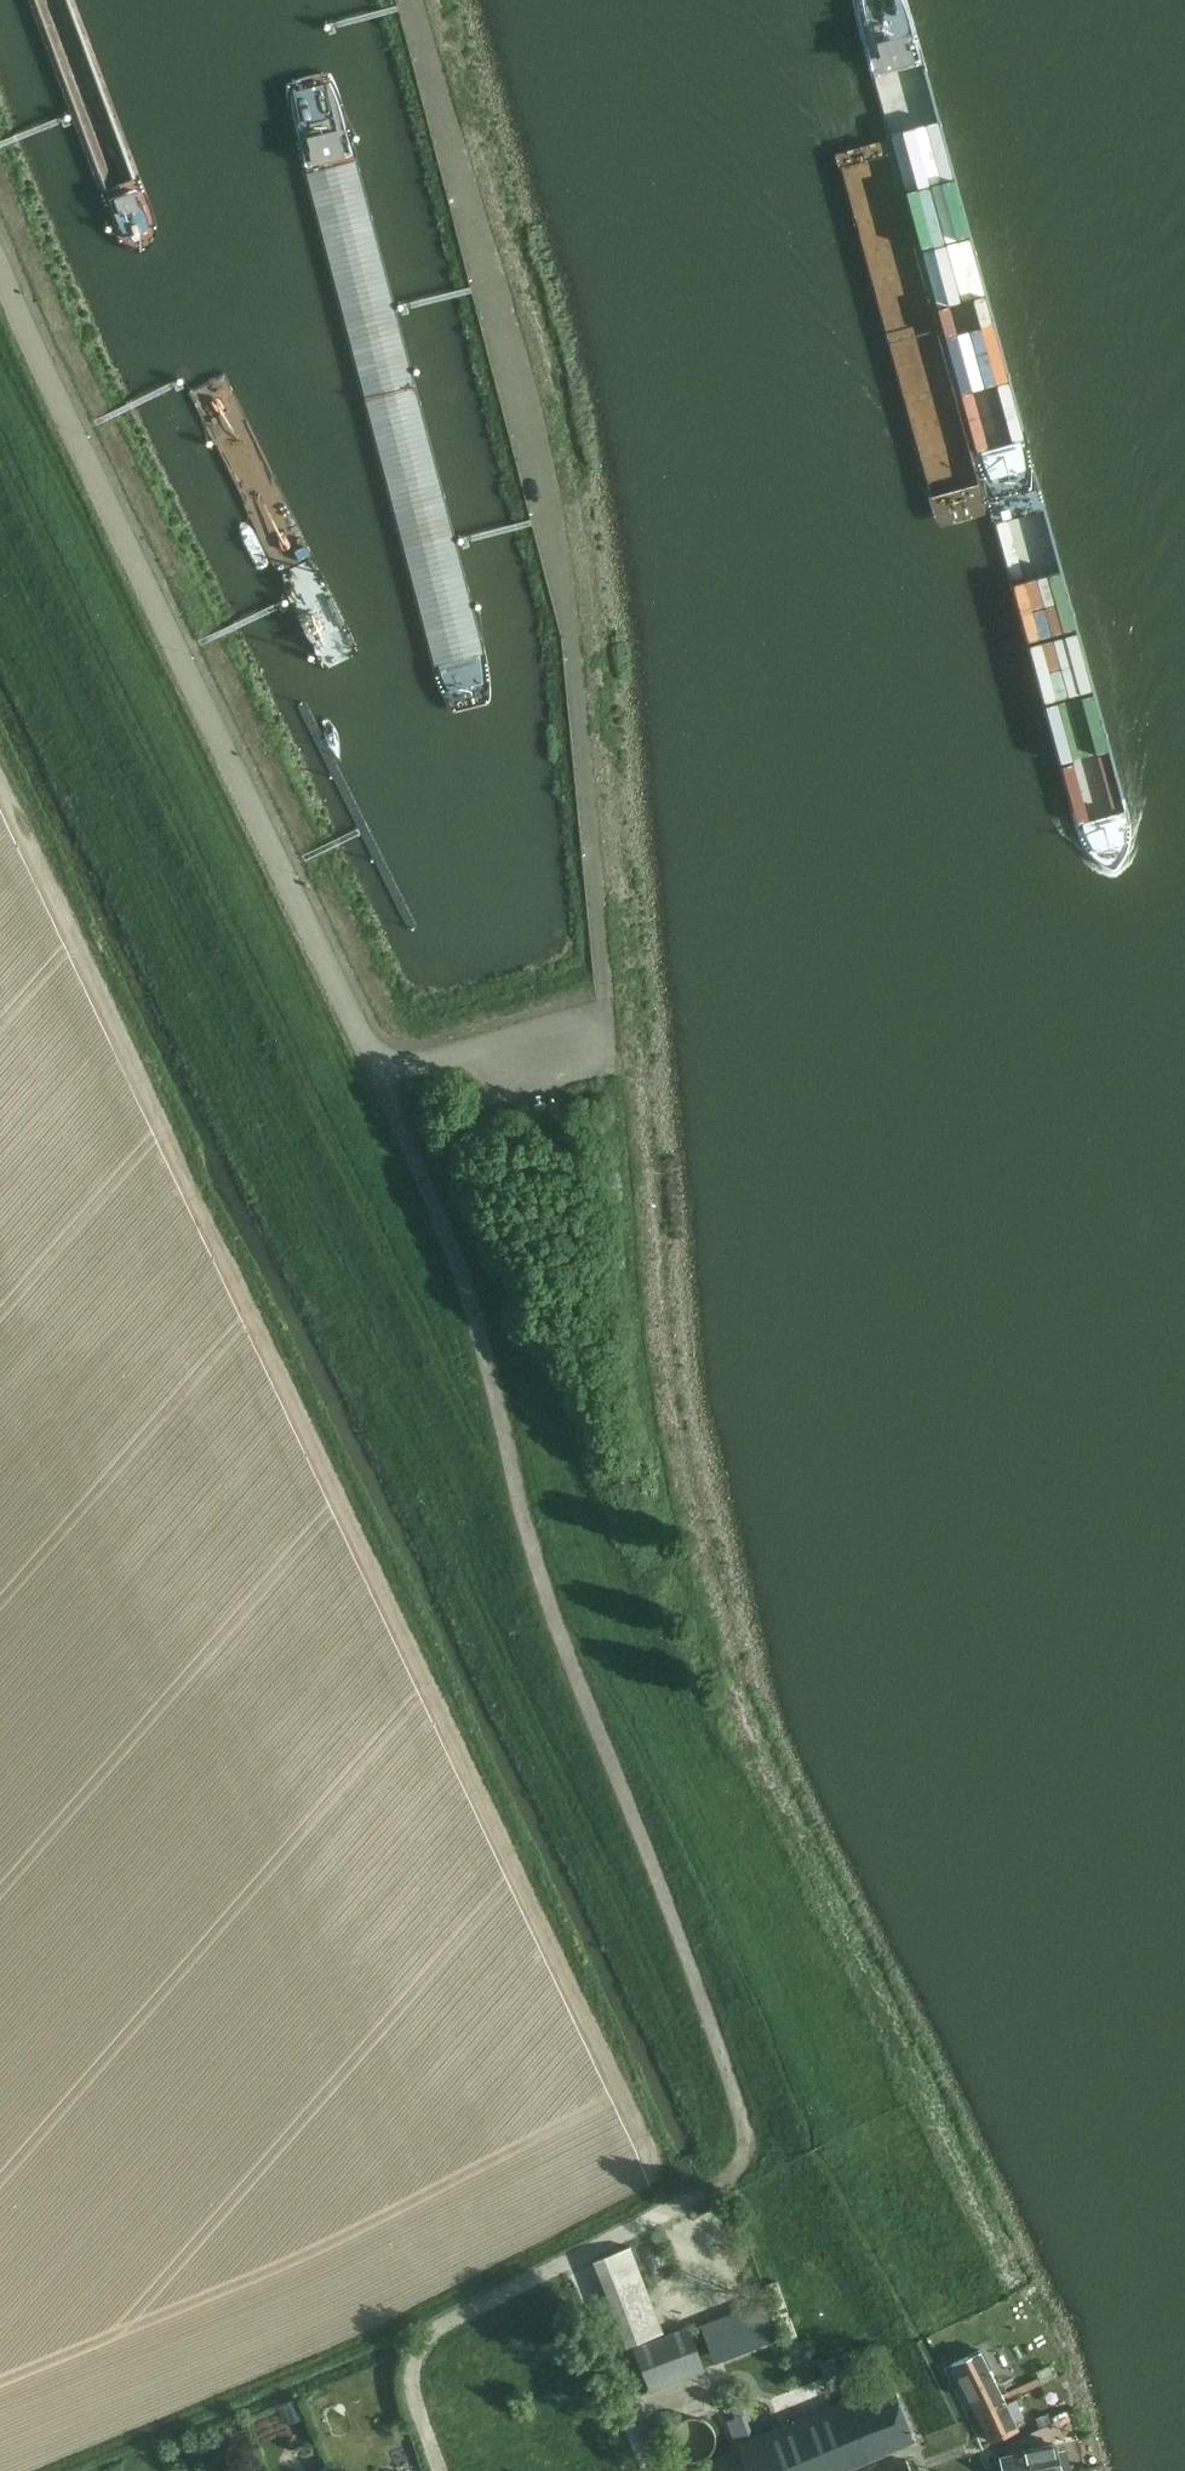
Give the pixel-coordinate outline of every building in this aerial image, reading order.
[(626,2347),(662,2333),(629,2247),(593,2261),(626,2347)] [(765,2283),(775,2312),(786,2308),(776,2279),(765,2283)] [(769,2299),(700,2326),(713,2364),(768,2342),(782,2336),(769,2299)] [(785,2340),(797,2336),(786,2308),(775,2312),(785,2340)] [(650,2391),(705,2370),(688,2326),(633,2348),(650,2391)] [(978,2353),(953,2365),(971,2402),(977,2414),(988,2408),(1004,2401),(998,2389),(980,2351),(978,2353)] [(736,2444),(747,2470),(841,2470),(870,2460),(900,2448),(914,2442),(893,2389),(849,2407),(846,2400),(753,2437),(739,2443),(736,2444)] [(988,2408),(977,2414),(989,2440),(1017,2427),(1004,2401),(988,2408)] [(1047,2412),(1034,2418),(1038,2428),(1051,2422),(1047,2412)] [(209,2439),(196,2444),(199,2453),(213,2448),(209,2439)] [(1055,2445),(1001,2457),(1004,2470),(1061,2470),(1055,2445)] [(907,2464),(905,2460),(879,2470),(910,2470),(907,2464)]
